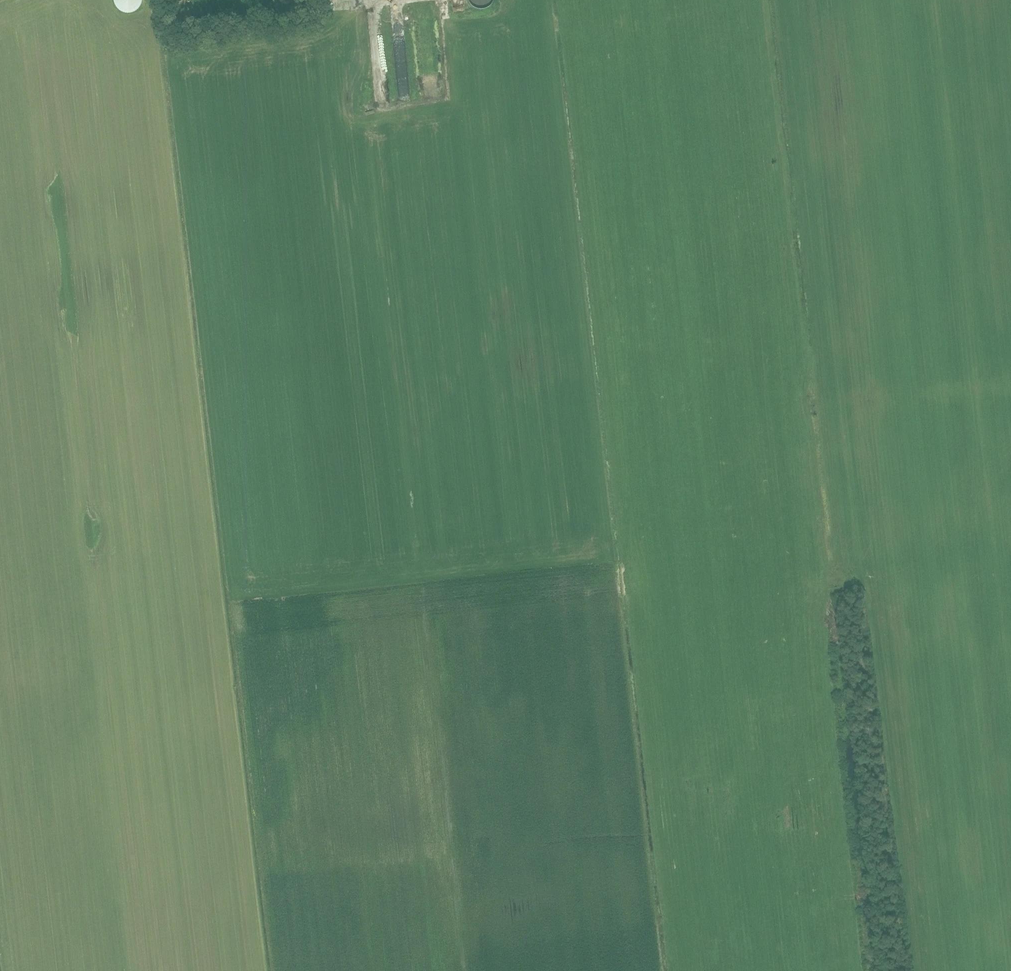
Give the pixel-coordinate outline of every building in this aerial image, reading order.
[(114,0),(115,3),(115,5),(117,7),(118,8),(119,9),(120,11),(122,12),(123,12),(125,13),(128,13),(130,13),(132,13),(134,12),(136,11),(138,9),(139,8),(140,6),(142,4),(142,2),(142,0),(114,0)] [(470,1),(470,2),(471,4),(472,5),(473,6),(474,7),(476,8),(477,8),(479,9),(480,9),(482,9),(483,9),(485,9),(486,8),(487,8),(488,7),(489,6),(490,5),(491,4),(492,3),(493,2),(493,0),(469,0),(470,1)]
